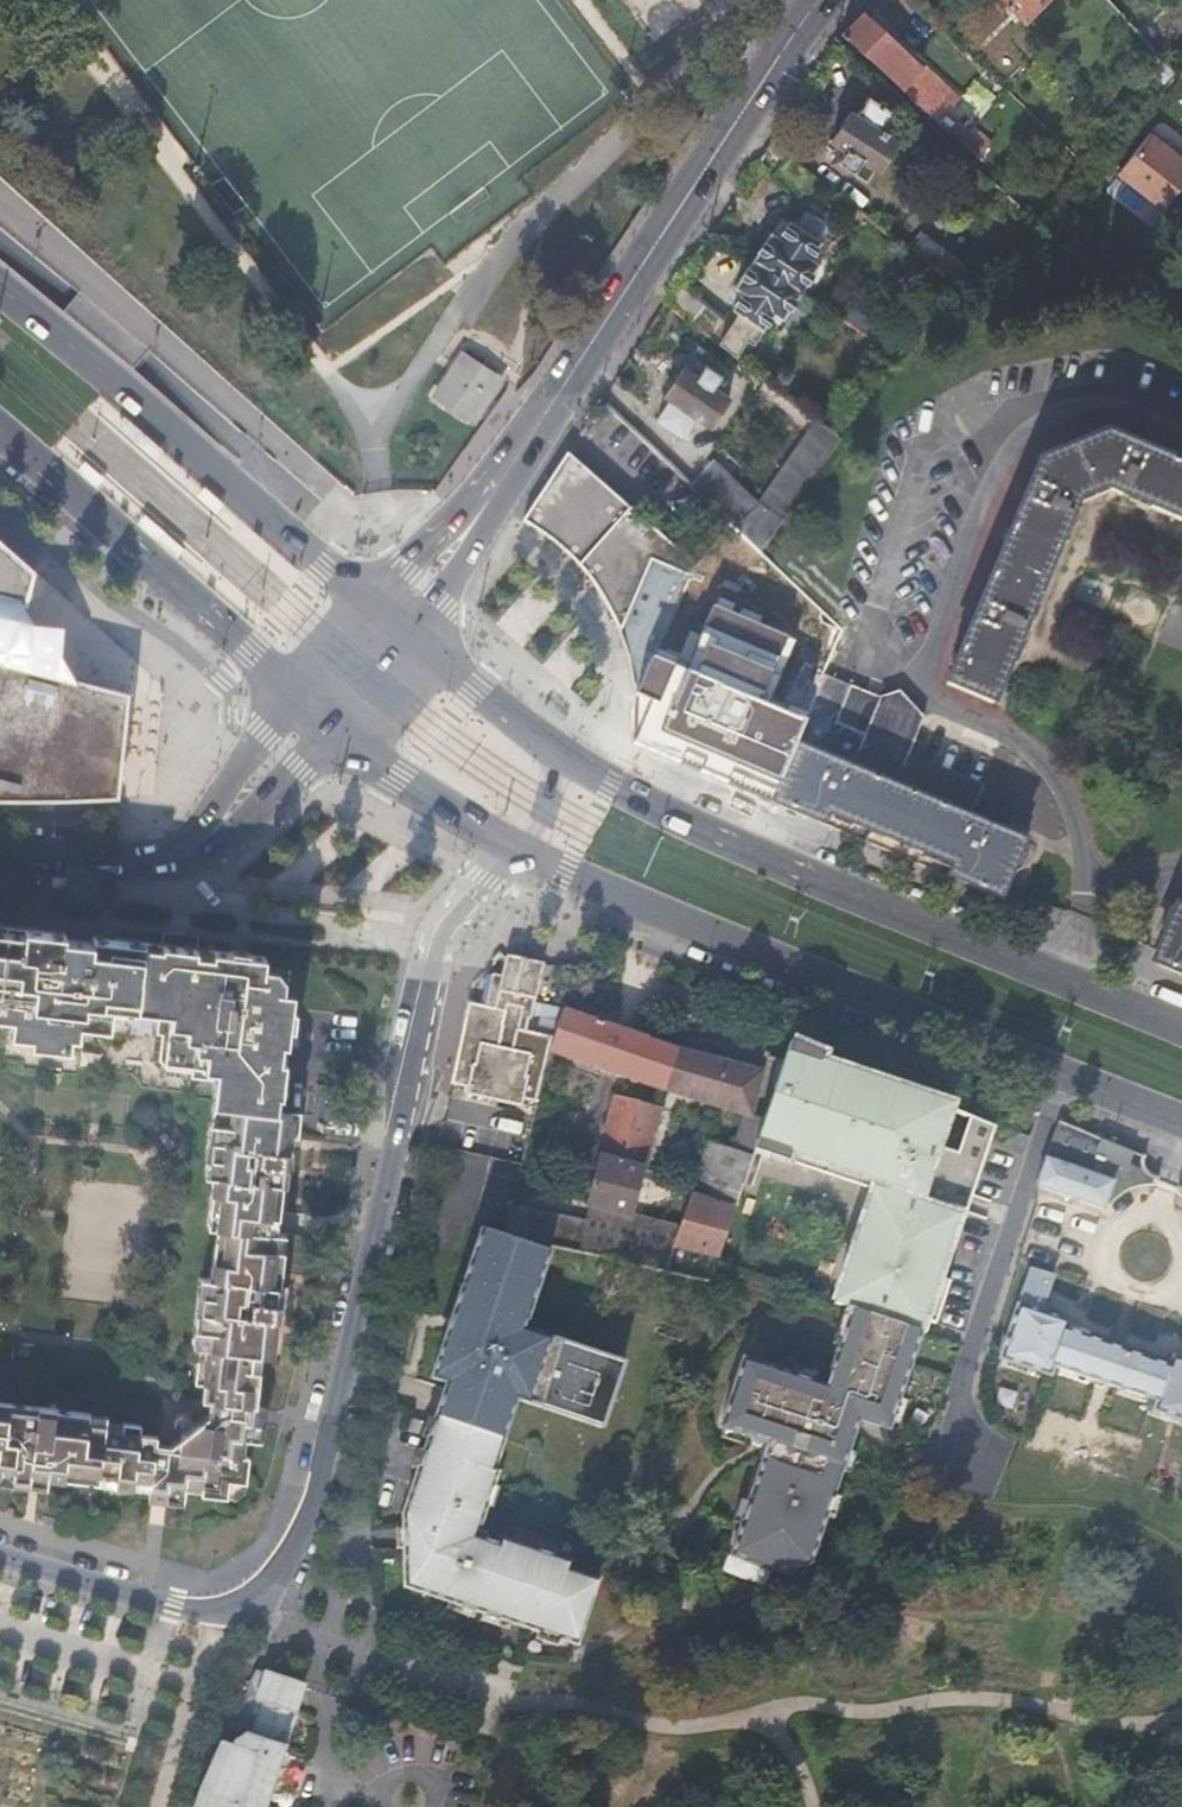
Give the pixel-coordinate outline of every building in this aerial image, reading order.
[(1026,20),(1046,0),(1006,0),(1026,20)] [(869,3),(843,31),(885,69),(940,119),(959,98),(869,15),(875,9),(869,3)] [(998,45),(987,59),(1007,76),(1019,62),(998,45)] [(851,110),(833,138),(846,146),(837,159),(855,170),(863,158),(878,167),(896,139),(881,130),(894,110),(876,99),(864,118),(851,110)] [(992,142),(960,112),(943,130),(975,160),(992,142)] [(1119,170),(1163,204),(1181,180),(1181,149),(1179,153),(1150,130),(1119,170)] [(755,257),(801,287),(818,260),(811,255),(822,238),(816,234),(827,215),(810,204),(798,222),(791,218),(780,236),(772,231),(755,257)] [(907,244),(967,290),(979,273),(949,251),(919,228),(907,244)] [(667,300),(738,356),(746,342),(758,323),(765,327),(776,309),(784,314),(801,287),(755,257),(737,284),(746,290),(734,307),(741,311),(733,323),(680,281),(667,300)] [(846,316),(901,352),(909,341),(854,305),(846,316)] [(466,349),(436,392),(474,418),(503,374),(466,349)] [(672,397),(660,417),(684,434),(697,414),(712,423),(730,395),(715,386),(724,373),(707,362),(698,375),(685,366),(667,393),(672,397)] [(756,532),(767,542),(842,437),(831,428),(756,532)] [(948,682),(994,701),(1079,498),(1107,486),(1181,517),(1181,462),(1117,435),(1115,434),(1109,433),(1103,433),(1052,453),(1045,458),(1040,463),(1036,470),(948,682)] [(598,544),(629,508),(570,451),(537,501),(598,544)] [(722,451),(697,476),(742,519),(767,494),(722,451)] [(579,566),(598,544),(537,501),(527,517),(550,534),(561,544),(569,554),(579,566)] [(687,578),(694,569),(629,508),(598,544),(579,566),(582,570),(588,577),(599,591),(604,599),(607,604),(612,614),(615,617),(620,629),(648,564),(686,580),(687,578)] [(767,555),(762,550),(732,522),(694,569),(687,578),(718,590),(728,594),(767,555)] [(5,589),(10,594),(33,569),(0,538),(0,595),(5,589)] [(795,750),(798,744),(824,682),(829,671),(847,629),(767,555),(728,594),(727,596),(773,617),(730,723),(777,742),(755,793),(774,801),(795,750)] [(635,686),(638,691),(664,631),(686,580),(648,564),(620,629),(622,635),(628,655),(630,659),(632,664),(634,673),(635,686)] [(675,690),(718,590),(687,578),(686,580),(664,631),(638,691),(659,700),(665,685),(675,690)] [(119,797),(122,797),(135,687),(0,644),(0,806),(119,797)] [(852,767),(968,815),(981,784),(931,764),(908,754),(914,742),(925,715),(901,686),(884,694),(829,671),(824,682),(798,744),(852,767)] [(908,754),(931,764),(933,758),(917,752),(921,745),(914,742),(908,754)] [(950,876),(992,894),(996,894),(1000,893),(1003,892),(1007,887),(1026,840),(968,815),(852,767),(798,744),(795,750),(774,801),(826,823),(831,811),(955,864),(950,876)] [(826,823),(950,876),(955,864),(831,811),(826,823)] [(1181,974),(1181,906),(1176,903),(1157,951),(1156,956),(1156,959),(1158,962),(1160,965),(1181,974)] [(0,920),(0,1026),(21,1028),(21,1032),(41,1034),(40,1047),(78,1051),(79,1046),(86,1047),(88,1034),(118,1037),(120,1020),(165,1024),(160,1066),(171,1082),(220,1089),(209,1163),(219,1164),(210,1232),(229,1235),(227,1251),(217,1250),(211,1297),(202,1296),(197,1332),(207,1333),(205,1350),(210,1351),(208,1368),(198,1367),(196,1386),(206,1387),(204,1404),(210,1405),(209,1416),(194,1427),(180,1426),(178,1440),(168,1448),(154,1446),(155,1440),(139,1438),(140,1430),(123,1428),(122,1437),(105,1435),(106,1430),(91,1428),(92,1419),(0,1408),(0,1471),(94,1482),(94,1484),(147,1489),(148,1484),(151,1484),(153,1478),(183,1482),(183,1489),(226,1495),(228,1475),(245,1478),(248,1459),(241,1458),(248,1412),(252,1412),(253,1408),(256,1409),(261,1375),(251,1374),(253,1358),(262,1359),(262,1358),(270,1358),(274,1334),(276,1335),(280,1306),(277,1305),(283,1260),(271,1258),(278,1209),(279,1209),(283,1179),(281,1179),(283,1164),(295,1166),(298,1139),(275,1136),(293,992),(283,991),(286,967),(264,965),(266,953),(249,950),(189,943),(191,928),(169,925),(167,940),(109,933),(93,931),(0,920)] [(469,1006),(452,1084),(469,1088),(467,1096),(522,1108),(524,1099),(539,1103),(552,1051),(556,1038),(531,1032),(533,1020),(535,1021),(547,966),(507,957),(503,978),(492,975),(484,1009),(469,1006)] [(556,1038),(552,1051),(606,1068),(666,1088),(679,1047),(677,1046),(676,1048),(650,1039),(650,1038),(566,1010),(556,1038)] [(679,1047),(666,1088),(752,1117),(764,1070),(679,1047)] [(920,1329),(924,1331),(928,1318),(935,1321),(950,1278),(943,1276),(994,1125),(787,1055),(767,1118),(755,1150),(772,1156),(775,1147),(829,1166),(828,1169),(846,1176),(848,1173),(890,1188),(888,1193),(874,1188),(859,1228),(856,1227),(849,1245),(853,1247),(833,1300),(845,1304),(857,1308),(920,1329)] [(512,1209),(506,1234),(620,1259),(631,1214),(632,1214),(637,1198),(644,1167),(660,1107),(618,1096),(589,1203),(591,1203),(585,1225),(512,1209)] [(1085,1129),(1060,1119),(1046,1158),(1037,1186),(1104,1209),(1113,1181),(1072,1167),(1085,1129)] [(1147,1154),(1113,1141),(1107,1156),(1141,1169),(1147,1154)] [(644,1167),(637,1198),(647,1200),(655,1170),(644,1167)] [(620,1259),(697,1276),(709,1279),(717,1256),(734,1210),(692,1195),(679,1228),(632,1216),(632,1214),(631,1214),(620,1259)] [(435,1415),(502,1437),(516,1397),(601,1426),(623,1360),(524,1327),(550,1249),(506,1234),(483,1227),(432,1376),(447,1380),(435,1415)] [(1010,1291),(1000,1322),(1011,1326),(1000,1358),(1051,1375),(1055,1364),(1095,1378),(1113,1384),(1160,1399),(1156,1410),(1181,1419),(1181,1360),(1174,1357),(1171,1366),(1065,1331),(1068,1321),(1041,1312),(1048,1290),(1053,1276),(1030,1269),(1029,1272),(1018,1268),(1010,1291)] [(833,1340),(838,1342),(845,1320),(852,1323),(857,1308),(845,1304),(833,1340)] [(887,1426),(920,1329),(857,1308),(852,1323),(845,1320),(838,1342),(824,1383),(742,1355),(719,1424),(773,1442),(768,1457),(762,1455),(730,1553),(786,1572),(809,1559),(857,1416),(887,1426)] [(1110,1395),(1113,1384),(1095,1378),(1092,1389),(1110,1395)] [(404,1583),(574,1641),(594,1579),(563,1568),(565,1560),(501,1538),(499,1543),(474,1535),(495,1471),(491,1469),(502,1437),(435,1415),(428,1435),(402,1512),(404,1583)] [(262,1671),(254,1669),(248,1683),(252,1685),(254,1689),(255,1692),(254,1696),(262,1671)] [(297,1710),(305,1686),(262,1671),(254,1696),(297,1710)] [(195,1806),(268,1806),(299,1711),(297,1710),(254,1696),(248,1714),(254,1716),(253,1720),(247,1734),(244,1733),(238,1739),(236,1740),(232,1741),(225,1739),(230,1729),(228,1728),(200,1790),(195,1806)] [(235,1711),(228,1728),(230,1729),(244,1733),(247,1734),(253,1720),(235,1711)]
